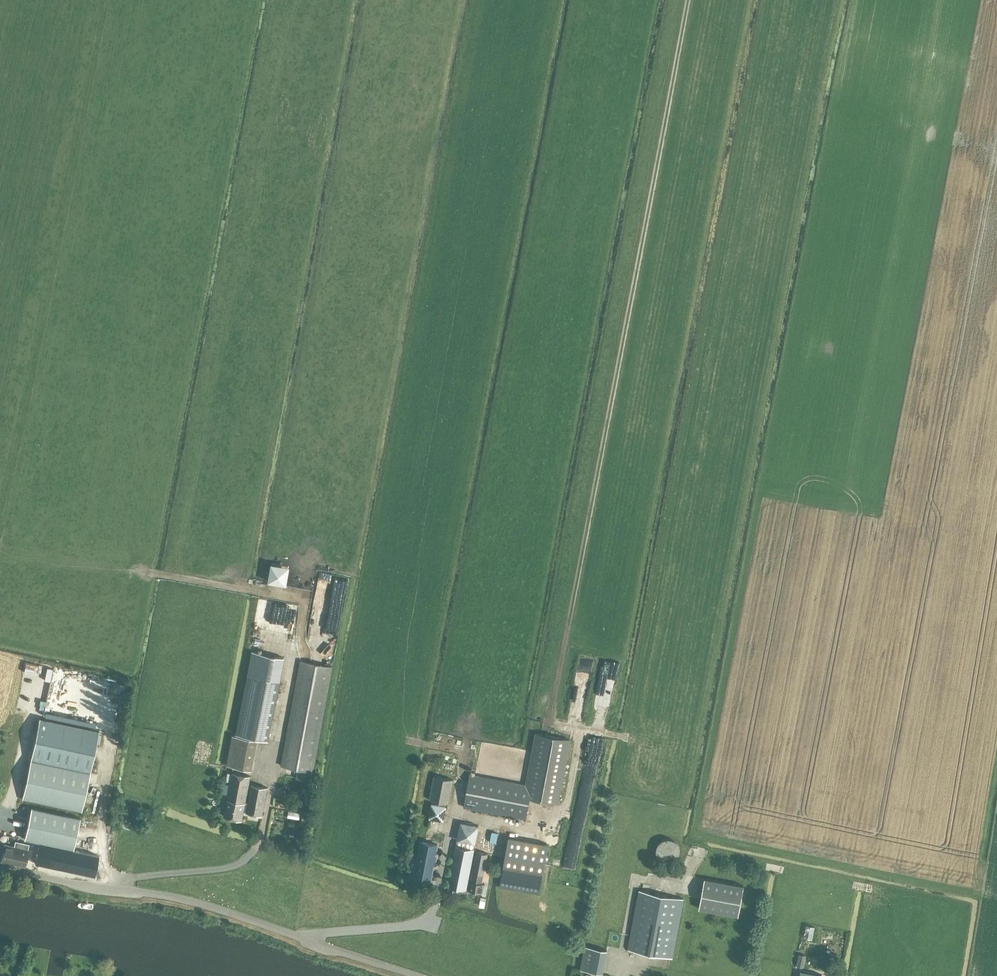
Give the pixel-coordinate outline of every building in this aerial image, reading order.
[(287,583),(290,564),(272,561),(269,580),(287,583)] [(335,576),(330,611),(344,613),(349,578),(335,576)] [(269,612),(287,613),(287,626),(296,626),(297,604),(269,603),(269,612)] [(237,733),(267,739),(279,679),(280,679),(284,656),(253,650),(237,733)] [(311,780),(333,666),(302,660),(281,764),(298,768),(296,777),(311,780)] [(23,798),(82,811),(99,731),(40,718),(23,798)] [(464,806),(527,818),(530,798),(559,803),(571,740),(535,732),(526,783),(470,772),(464,806)] [(233,767),(252,771),(258,740),(232,734),(226,766),(233,767)] [(247,811),(263,814),(268,787),(252,783),(249,800),(246,800),(251,775),(233,772),(224,815),(243,819),(245,810),(247,811)] [(430,799),(448,802),(453,778),(435,775),(430,799)] [(433,801),(429,816),(444,819),(448,804),(433,801)] [(25,838),(74,849),(81,817),(32,807),(25,838)] [(303,813),(301,825),(307,826),(309,814),(303,813)] [(121,820),(120,827),(130,829),(131,822),(121,820)] [(483,879),(488,880),(492,860),(486,859),(488,852),(477,850),(472,877),(469,877),(474,848),(473,848),(473,843),(476,844),(479,825),(460,821),(457,840),(449,884),(483,891),(485,882),(482,881),(483,879)] [(508,837),(499,886),(539,894),(548,844),(508,837)] [(679,852),(679,850),(679,848),(678,846),(676,843),(675,841),(672,840),(669,839),(665,839),(663,840),(660,841),(659,843),(657,846),(656,848),(656,850),(656,852),(657,854),(658,856),(659,858),(661,860),(663,861),(667,862),(669,862),(672,861),(674,860),(676,859),(677,857),(678,855),(679,852)] [(20,847),(5,844),(2,860),(25,865),(28,849),(29,843),(21,841),(20,847)] [(415,876),(431,879),(434,864),(435,865),(437,854),(435,854),(437,844),(421,841),(415,876)] [(39,843),(35,863),(95,876),(99,855),(39,843)] [(744,886),(705,878),(699,907),(738,915),(744,886)] [(628,949),(673,957),(684,898),(639,889),(628,949)] [(807,923),(804,935),(813,937),(816,925),(807,923)] [(607,951),(587,948),(583,970),(603,974),(607,951)] [(797,965),(803,966),(806,955),(799,954),(797,965)]
